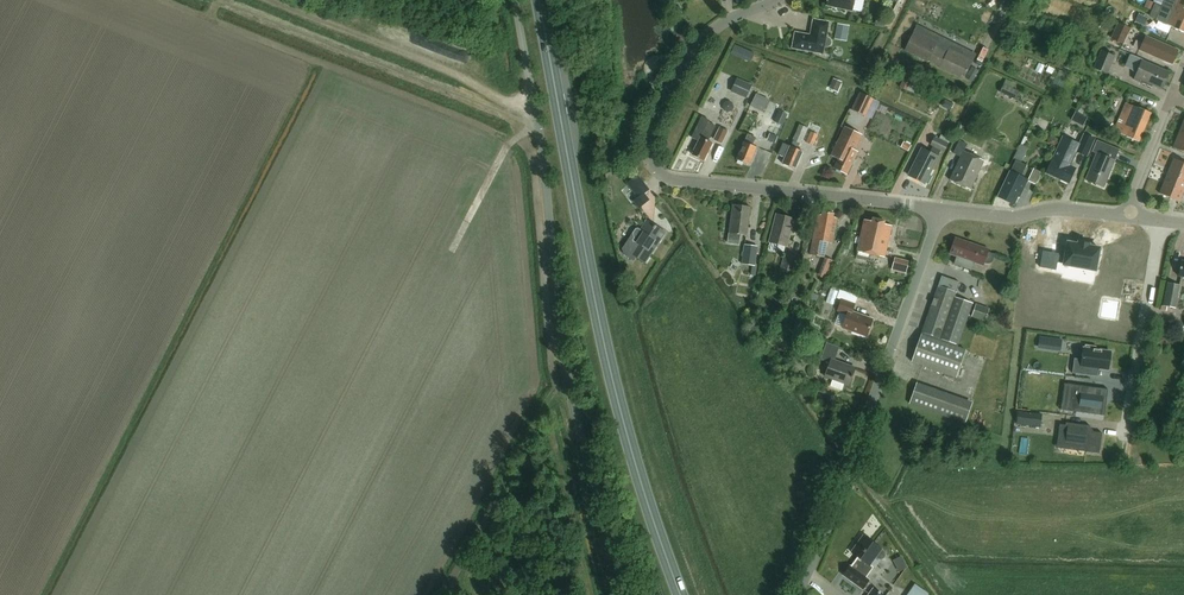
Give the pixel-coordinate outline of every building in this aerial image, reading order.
[(827,5),(852,11),(855,0),(828,0),(827,5)] [(1183,11),(1183,0),(1165,0),(1163,6),(1174,10),(1175,7),(1183,11)] [(1175,7),(1174,10),(1163,6),(1157,20),(1183,32),(1183,11),(1175,7)] [(826,36),(829,22),(814,19),(811,35),(795,32),(793,47),(823,53),(824,46),(826,46),(828,46),(829,46),(831,45),(832,43),(832,40),(831,39),(829,37),(828,37),(826,36)] [(1124,43),(1130,28),(1119,23),(1112,38),(1124,43)] [(836,35),(848,37),(850,26),(838,24),(836,35)] [(939,68),(960,77),(962,74),(965,75),(973,60),(949,48),(948,51),(936,45),(938,42),(914,31),(905,50),(928,61),(927,64),(931,67),(932,63),(940,66),(939,68)] [(1172,63),(1178,50),(1146,35),(1140,49),(1172,63)] [(744,59),(751,62),(754,53),(747,50),(744,59)] [(1115,56),(1101,50),(1094,69),(1108,75),(1115,56)] [(1162,88),(1169,72),(1142,61),(1143,59),(1132,54),(1126,67),(1138,72),(1134,79),(1152,86),(1153,84),(1162,88)] [(745,98),(751,84),(736,77),(730,91),(745,98)] [(935,102),(939,92),(905,77),(901,87),(935,102)] [(838,92),(842,82),(834,78),(829,89),(838,92)] [(1004,84),(1000,92),(1016,100),(1019,92),(1004,84)] [(865,116),(873,99),(860,93),(852,109),(865,116)] [(769,100),(762,96),(756,94),(750,105),(764,111),(769,100)] [(1138,108),(1126,103),(1115,129),(1121,132),(1121,133),(1126,135),(1126,136),(1139,141),(1151,112),(1139,107),(1138,108)] [(701,117),(691,138),(698,141),(692,155),(704,160),(712,143),(708,141),(715,126),(708,122),(709,121),(701,117)] [(806,132),(802,141),(819,149),(825,136),(818,133),(818,134),(807,130),(808,128),(800,125),(798,128),(806,132)] [(862,135),(845,127),(831,155),(839,158),(834,168),(847,174),(858,152),(855,150),(862,135)] [(722,143),(727,131),(720,128),(714,139),(722,143)] [(783,143),(778,155),(785,158),(783,164),(795,169),(803,151),(797,148),(800,143),(801,143),(806,132),(798,129),(793,140),(790,146),(783,143)] [(1087,156),(1095,138),(1084,133),(1076,151),(1087,156)] [(749,165),(757,147),(752,145),(755,137),(748,134),(737,160),(749,165)] [(945,151),(949,143),(935,136),(931,144),(933,145),(930,152),(922,148),(908,175),(925,183),(939,156),(938,156),(942,150),(945,151)] [(1173,147),(1183,151),(1183,139),(1178,137),(1173,147)] [(970,189),(984,160),(964,151),(967,144),(960,140),(954,153),(961,156),(950,179),(970,189)] [(1098,153),(1086,179),(1104,186),(1119,149),(1097,140),(1094,146),(1092,150),(1098,153)] [(912,145),(904,141),(901,147),(908,151),(912,145)] [(1069,183),(1076,167),(1068,164),(1070,159),(1060,155),(1063,148),(1058,146),(1046,172),(1069,183)] [(1169,170),(1183,176),(1183,162),(1174,158),(1169,170)] [(1027,165),(1015,160),(998,197),(1014,204),(1018,196),(1020,197),(1028,181),(1037,185),(1042,173),(1034,169),(1029,179),(1022,176),(1027,165)] [(1169,170),(1164,181),(1183,189),(1183,176),(1169,170)] [(639,207),(649,200),(644,193),(649,189),(637,174),(626,183),(638,198),(634,201),(639,207)] [(1164,181),(1160,193),(1179,201),(1183,189),(1164,181)] [(1028,205),(1033,190),(1027,188),(1022,203),(1028,205)] [(721,237),(720,247),(727,248),(728,242),(737,243),(738,234),(747,235),(751,206),(733,204),(729,238),(721,237)] [(833,243),(837,217),(833,217),(834,213),(823,211),(822,216),(818,215),(811,253),(824,255),(826,242),(833,243)] [(787,246),(794,218),(777,214),(768,251),(777,253),(779,244),(787,246)] [(885,256),(892,225),(884,223),(885,220),(873,217),(873,221),(865,219),(856,257),(869,260),(871,253),(885,256)] [(665,233),(646,220),(641,229),(638,227),(636,228),(633,232),(634,235),(636,236),(633,240),(634,240),(634,241),(630,238),(624,248),(646,262),(665,233)] [(954,264),(972,270),(975,262),(983,265),(984,262),(987,263),(990,263),(992,261),(995,254),(988,252),(989,249),(988,250),(972,244),(972,243),(956,237),(955,237),(950,253),(957,256),(954,264)] [(1058,255),(1058,251),(1042,249),(1040,265),(1056,268),(1057,262),(1064,263),(1063,263),(1095,268),(1098,245),(1088,244),(1088,242),(1078,240),(1077,243),(1066,241),(1064,256),(1058,255)] [(755,265),(757,246),(744,244),(742,263),(755,265)] [(798,257),(785,253),(779,271),(793,275),(798,257)] [(834,262),(825,258),(817,276),(827,279),(834,262)] [(892,271),(906,274),(910,261),(895,258),(892,271)] [(922,332),(911,363),(956,378),(966,350),(957,347),(973,303),(955,297),(960,282),(942,276),(922,332)] [(1176,307),(1181,284),(1168,282),(1164,305),(1176,307)] [(837,298),(842,299),(838,310),(847,314),(842,328),(866,336),(872,319),(852,311),(854,304),(855,304),(858,296),(840,290),(837,298)] [(989,309),(976,304),(971,317),(985,322),(989,309)] [(1040,336),(1038,346),(1046,347),(1048,337),(1040,336)] [(1074,358),(1072,373),(1092,376),(1093,367),(1109,370),(1111,352),(1095,350),(1096,347),(1086,346),(1085,349),(1083,349),(1082,359),(1074,358)] [(824,349),(821,359),(830,362),(825,376),(833,379),(831,385),(842,389),(844,383),(849,384),(855,367),(835,360),(837,353),(824,349)] [(914,406),(972,421),(978,399),(920,383),(914,406)] [(1063,383),(1061,398),(1073,400),(1071,411),(1103,415),(1104,408),(1101,407),(1102,395),(1090,394),(1091,387),(1063,383)] [(1087,446),(1086,451),(1099,453),(1102,433),(1090,431),(1090,426),(1066,422),(1066,425),(1060,424),(1059,432),(1064,433),(1063,442),(1087,446)] [(869,580),(865,577),(873,568),(870,565),(882,550),(863,536),(851,552),(858,558),(851,567),(850,566),(843,576),(862,590),(869,580)] [(901,570),(908,568),(904,556),(897,558),(901,570)] [(910,594),(931,594),(932,594),(918,584),(910,594)]
